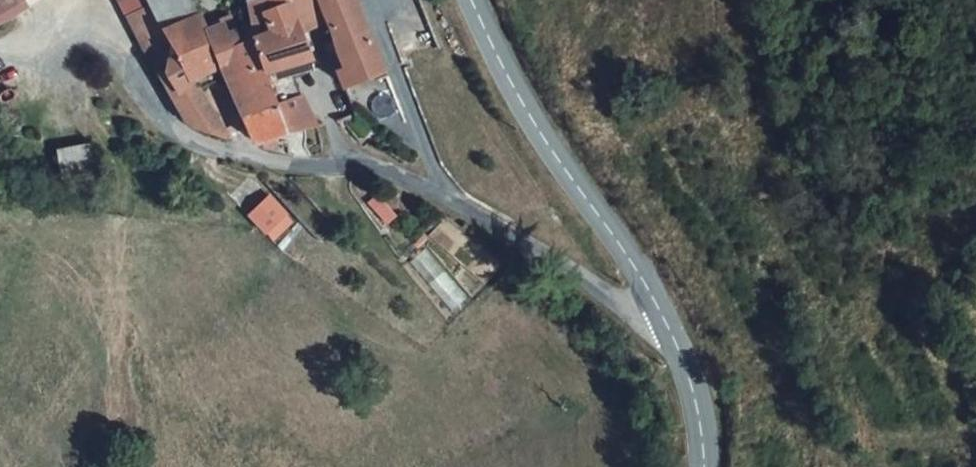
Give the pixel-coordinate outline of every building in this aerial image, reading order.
[(27,0),(0,0),(0,18),(27,0)] [(244,48),(226,55),(214,31),(211,25),(201,0),(135,0),(173,80),(193,72),(216,64),(235,88),(233,99),(237,103),(237,111),(239,116),(275,105),(267,91),(265,87),(251,60),(244,48)] [(302,0),(260,0),(249,4),(258,27),(240,33),(244,48),(251,60),(275,50),(285,73),(304,66),(294,43),(317,34),(315,29),(306,9),(302,0)] [(306,9),(331,0),(302,0),(306,9)] [(306,9),(315,29),(343,15),(337,0),(331,0),(306,9)] [(344,0),(337,0),(343,15),(350,13),(344,0)] [(350,13),(343,15),(315,29),(317,34),(338,84),(378,65),(350,13)] [(244,48),(240,33),(233,36),(229,25),(214,31),(226,55),(244,48)] [(275,50),(251,60),(265,87),(267,91),(289,82),(285,73),(275,50)] [(232,136),(193,72),(173,80),(178,85),(206,128),(232,136)] [(288,132),(308,125),(289,82),(267,91),(275,105),(288,132)] [(239,116),(255,141),(271,139),(288,132),(275,105),(239,116)] [(63,146),(65,172),(99,169),(97,143),(63,146)] [(297,221),(278,195),(254,215),(271,240),(297,221)]
